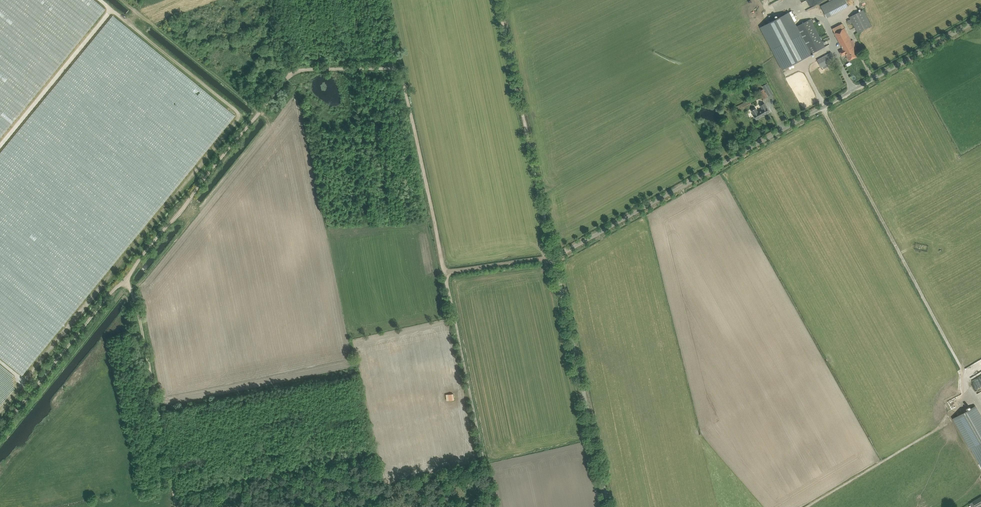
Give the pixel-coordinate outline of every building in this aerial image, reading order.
[(844,0),(832,0),(821,6),(827,18),(848,7),(844,0)] [(863,10),(850,17),(859,33),(871,26),(863,10)] [(768,23),(760,27),(782,70),(786,68),(812,55),(811,53),(810,54),(796,27),(797,26),(790,12),(768,23)] [(797,26),(796,27),(810,54),(811,53),(825,46),(811,19),(797,26)] [(856,45),(853,40),(852,40),(843,23),(832,29),(843,49),(839,51),(842,56),(846,54),(849,60),(858,56),(855,50),(857,49),(855,45),(856,45)] [(835,60),(832,52),(817,60),(821,67),(835,60)] [(767,83),(763,86),(769,96),(773,93),(767,83)] [(745,102),(735,107),(737,112),(752,104),(750,100),(745,102)] [(755,108),(751,110),(756,119),(770,112),(767,107),(765,103),(760,105),(763,109),(758,112),(755,108)] [(971,450),(980,467),(980,415),(976,406),(952,418),(971,450)] [(980,504),(980,497),(970,503),(971,505),(974,503),(977,506),(980,506),(980,505),(980,504)]
